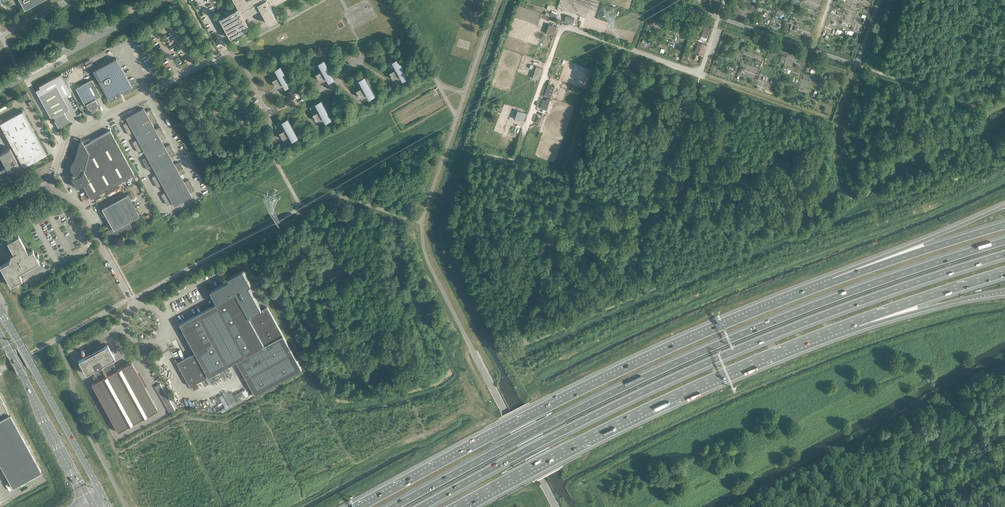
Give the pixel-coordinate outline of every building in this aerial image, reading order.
[(24,10),(43,0),(19,0),(24,10)] [(237,5),(239,7),(220,18),(231,38),(250,27),(245,17),(261,8),(269,24),(270,23),(269,23),(277,18),(278,19),(270,4),(274,1),(275,5),(284,0),(235,0),(237,5)] [(546,32),(553,35),(556,26),(549,24),(546,32)] [(707,25),(705,24),(701,35),(707,37),(710,28),(707,27),(707,25)] [(696,50),(704,53),(706,46),(698,43),(696,50)] [(390,72),(393,79),(400,75),(403,80),(409,77),(398,57),(392,61),(397,68),(390,72)] [(132,88),(116,58),(93,71),(109,100),(116,97),(114,95),(132,88)] [(316,74),(320,80),(326,77),(329,81),(335,78),(333,75),(324,59),(318,62),(323,70),(316,74)] [(273,80),(276,86),(283,83),(286,87),(291,84),(281,65),(275,68),(279,76),(273,80)] [(532,78),(538,80),(542,68),(536,66),(532,78)] [(356,90),(360,97),(367,93),(369,98),(375,95),(365,76),(359,79),(363,87),(356,90)] [(92,80),(76,89),(85,105),(86,104),(89,108),(93,110),(97,107),(98,103),(95,99),(101,96),(92,80)] [(554,86),(548,84),(544,95),(550,97),(554,86)] [(57,87),(39,96),(51,118),(52,117),(58,128),(68,123),(69,121),(63,111),(67,109),(68,108),(57,87)] [(543,99),(540,108),(546,110),(550,99),(547,98),(546,100),(543,99)] [(313,114),(317,121),(323,117),(326,122),(332,119),(321,99),(315,102),(320,110),(313,114)] [(144,108),(135,113),(126,118),(128,121),(123,124),(123,125),(128,134),(129,134),(133,132),(137,139),(133,141),(133,142),(138,152),(139,152),(143,150),(147,157),(142,159),(142,160),(147,169),(148,169),(153,167),(154,171),(156,174),(152,176),(152,178),(157,187),(158,187),(162,185),(166,192),(162,194),(161,195),(166,204),(167,205),(172,202),(174,206),(192,196),(190,192),(194,190),(194,189),(189,180),(188,179),(184,182),(180,175),(184,172),(185,171),(180,162),(179,162),(174,164),(171,157),(175,155),(175,154),(170,145),(169,144),(165,147),(161,140),(165,137),(166,136),(161,127),(160,127),(155,129),(151,122),(156,120),(156,119),(151,110),(150,109),(146,112),(144,108)] [(515,119),(524,122),(527,113),(518,110),(515,119)] [(0,123),(0,124),(23,167),(46,154),(23,111),(0,123)] [(280,132),(283,139),(290,135),(293,140),(298,137),(288,118),(282,121),(286,129),(280,132)] [(134,174),(110,130),(90,141),(89,138),(79,143),(75,157),(75,158),(74,160),(74,161),(73,162),(73,163),(72,163),(72,164),(71,165),(71,166),(70,167),(70,168),(70,169),(70,170),(71,170),(71,171),(72,171),(72,172),(73,172),(71,177),(76,187),(78,186),(78,187),(83,185),(90,198),(134,174)] [(0,153),(0,156),(9,172),(20,166),(10,147),(0,153)] [(101,206),(112,227),(106,231),(111,240),(133,227),(129,221),(140,215),(127,192),(101,206)] [(10,258),(10,260),(0,266),(0,267),(10,286),(15,283),(16,285),(18,284),(17,282),(22,279),(18,273),(39,262),(36,257),(39,256),(38,254),(35,255),(33,250),(28,253),(18,235),(14,238),(12,236),(10,237),(12,239),(7,242),(14,254),(11,255),(11,257),(10,257),(9,257),(9,258),(10,258)] [(237,361),(255,394),(255,395),(302,369),(267,306),(261,309),(249,286),(251,285),(243,270),(228,278),(229,280),(210,291),(217,303),(180,323),(196,352),(177,362),(190,386),(237,361)] [(114,358),(107,345),(79,360),(86,373),(92,370),(95,375),(94,376),(93,375),(93,376),(93,377),(93,378),(94,378),(95,378),(96,377),(98,381),(91,384),(117,432),(157,410),(131,362),(117,370),(111,359),(114,358)] [(12,487),(41,472),(10,414),(9,415),(6,409),(7,408),(0,396),(0,464),(12,487)]
